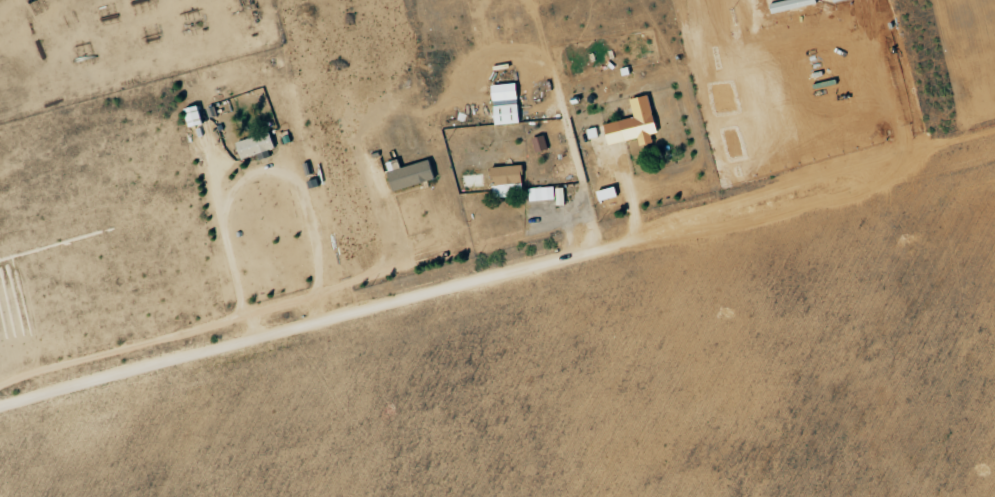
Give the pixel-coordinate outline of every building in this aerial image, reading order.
[(498,124),(523,123),(521,83),(496,84),(498,124)] [(609,123),(614,144),(642,138),(643,145),(657,142),(655,134),(662,133),(654,95),(634,99),(638,117),(609,123)] [(244,157),(278,150),(274,133),(240,140),(244,157)] [(535,138),(538,152),(551,149),(547,135),(535,138)] [(398,191),(439,178),(433,158),(392,172),(398,191)] [(496,197),(526,195),(525,165),(495,166),(496,197)] [(531,187),(531,200),(557,200),(557,187),(531,187)] [(560,205),(568,204),(567,188),(559,188),(560,205)]
